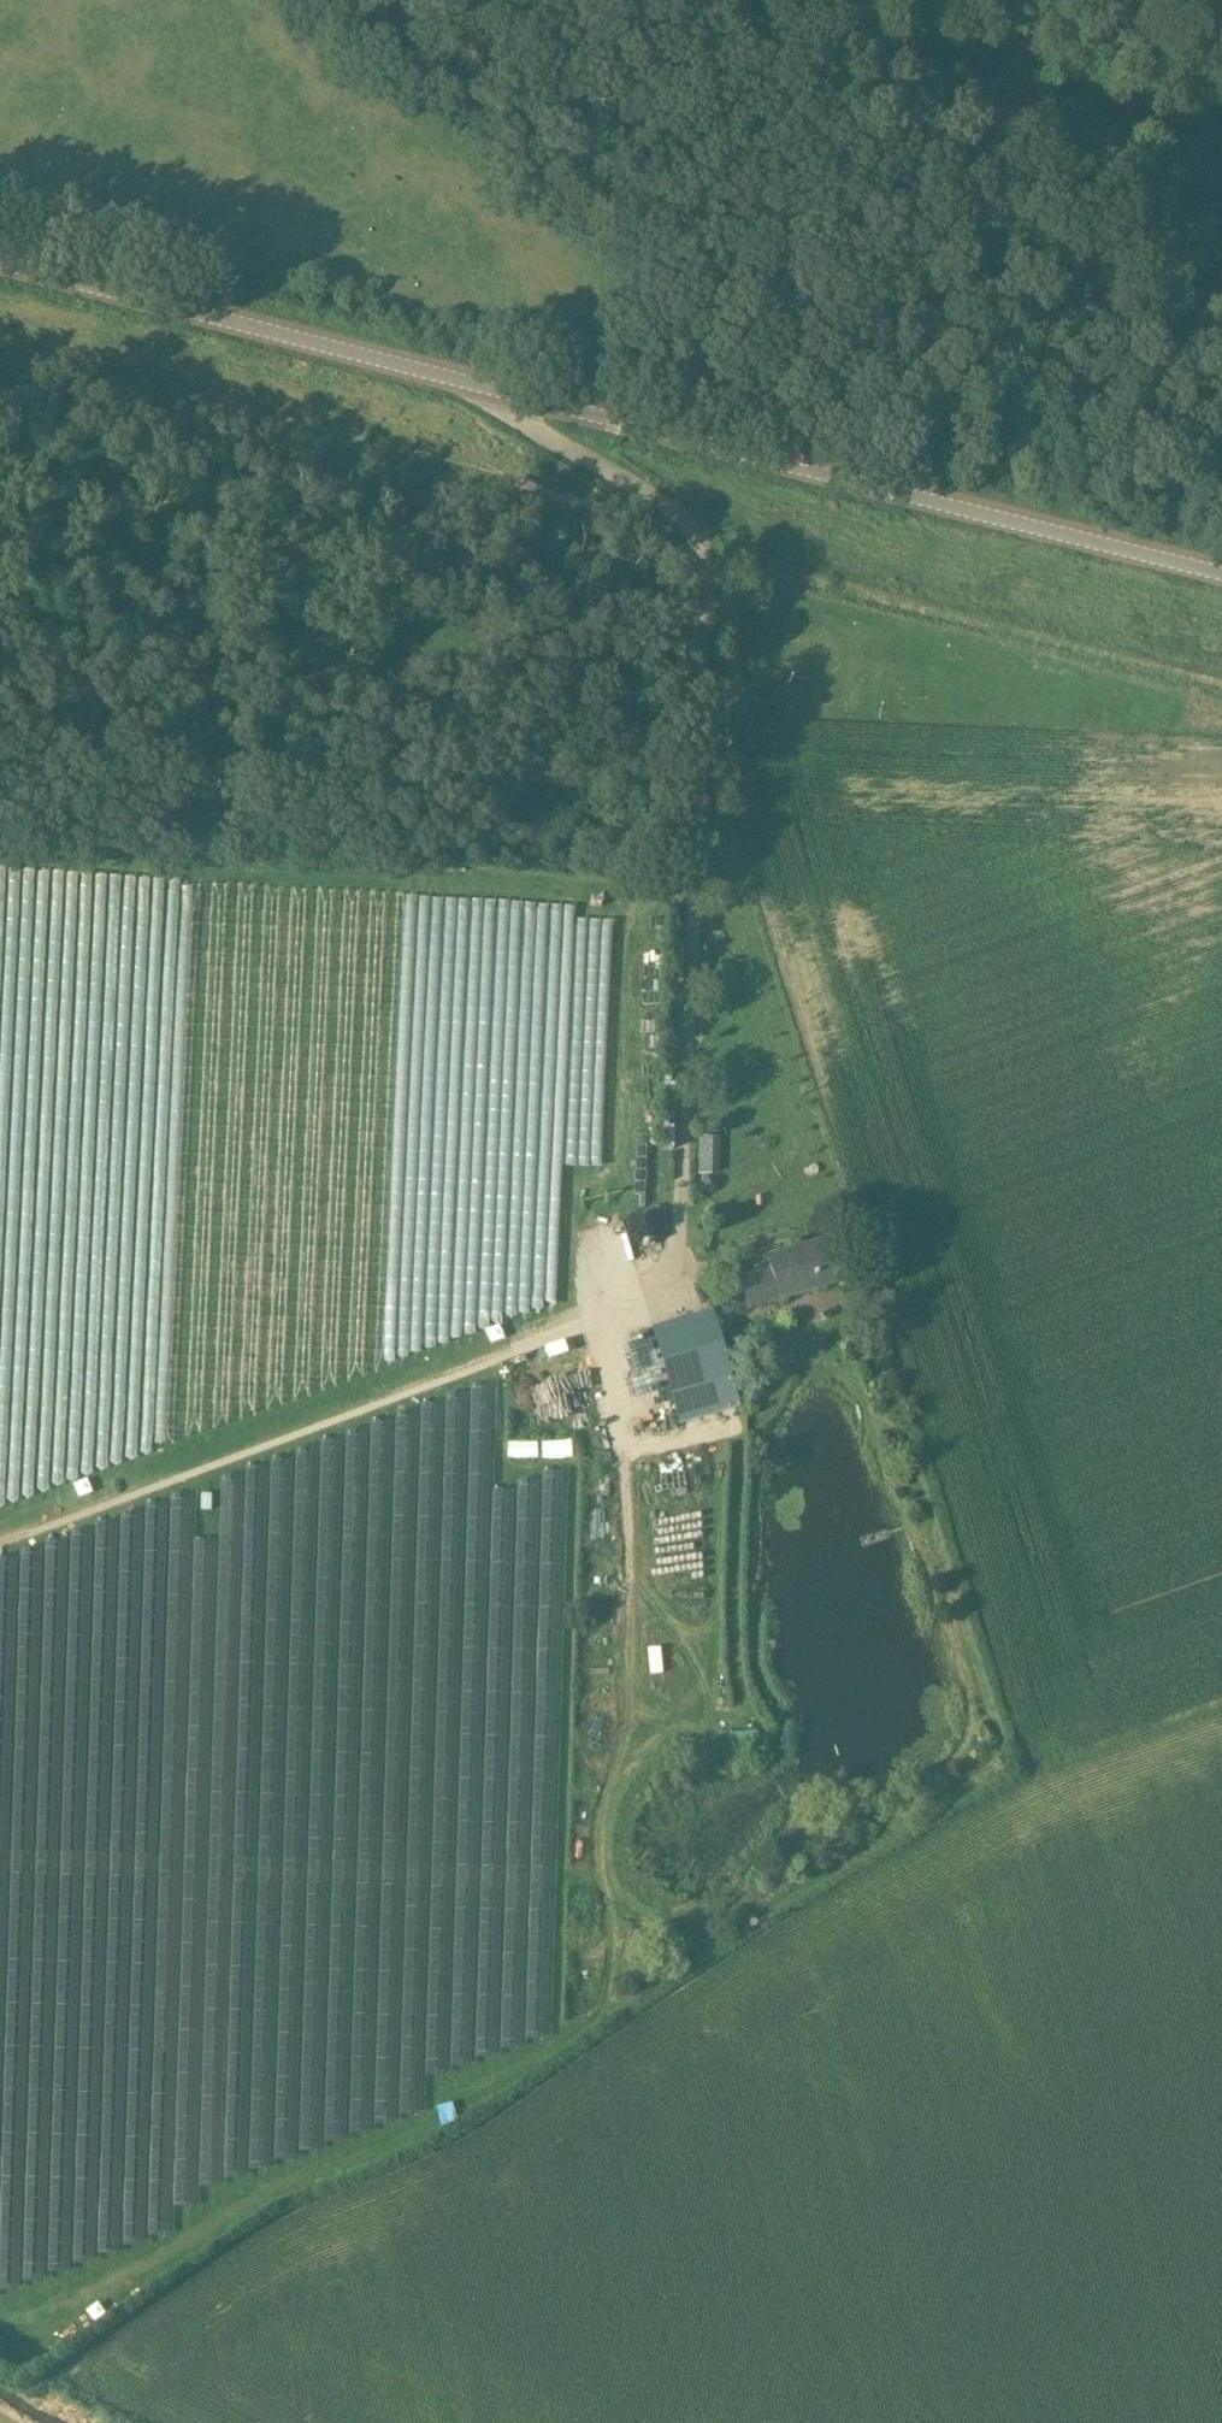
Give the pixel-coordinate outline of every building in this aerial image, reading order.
[(721,1138),(699,1137),(698,1175),(720,1175),(721,1138)] [(780,1301),(843,1283),(831,1241),(768,1259),(771,1269),(740,1278),(748,1309),(780,1300),(780,1301)] [(680,1423),(739,1406),(712,1313),(654,1330),(680,1423)] [(731,1734),(733,1749),(759,1746),(757,1731),(731,1734)]
